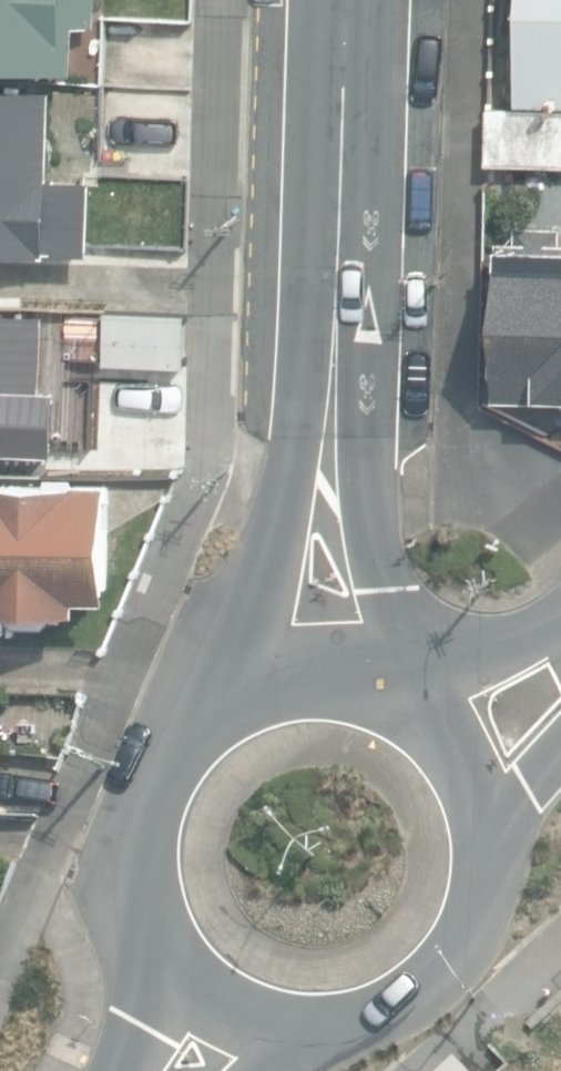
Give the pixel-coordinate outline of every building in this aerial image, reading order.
[(77,73),(79,26),(95,27),(96,0),(0,0),(0,69),(77,73)] [(560,105),(560,0),(508,0),(508,8),(523,8),(519,103),(560,105)] [(93,254),(95,178),(52,177),(54,90),(0,89),(0,251),(91,254),(93,254)] [(560,168),(560,112),(493,111),(492,167),(560,168)] [(516,230),(516,240),(502,239),(499,310),(491,315),(490,343),(498,348),(496,402),(555,403),(560,407),(560,232),(516,230)] [(106,364),(187,367),(190,314),(109,313),(106,364)] [(54,454),(57,365),(44,365),(46,318),(0,316),(0,452),(54,454)] [(12,637),(12,624),(54,624),(70,607),(83,607),(83,598),(114,598),(115,482),(0,481),(0,637),(12,637)] [(458,1063),(450,1070),(467,1070),(458,1063)]
